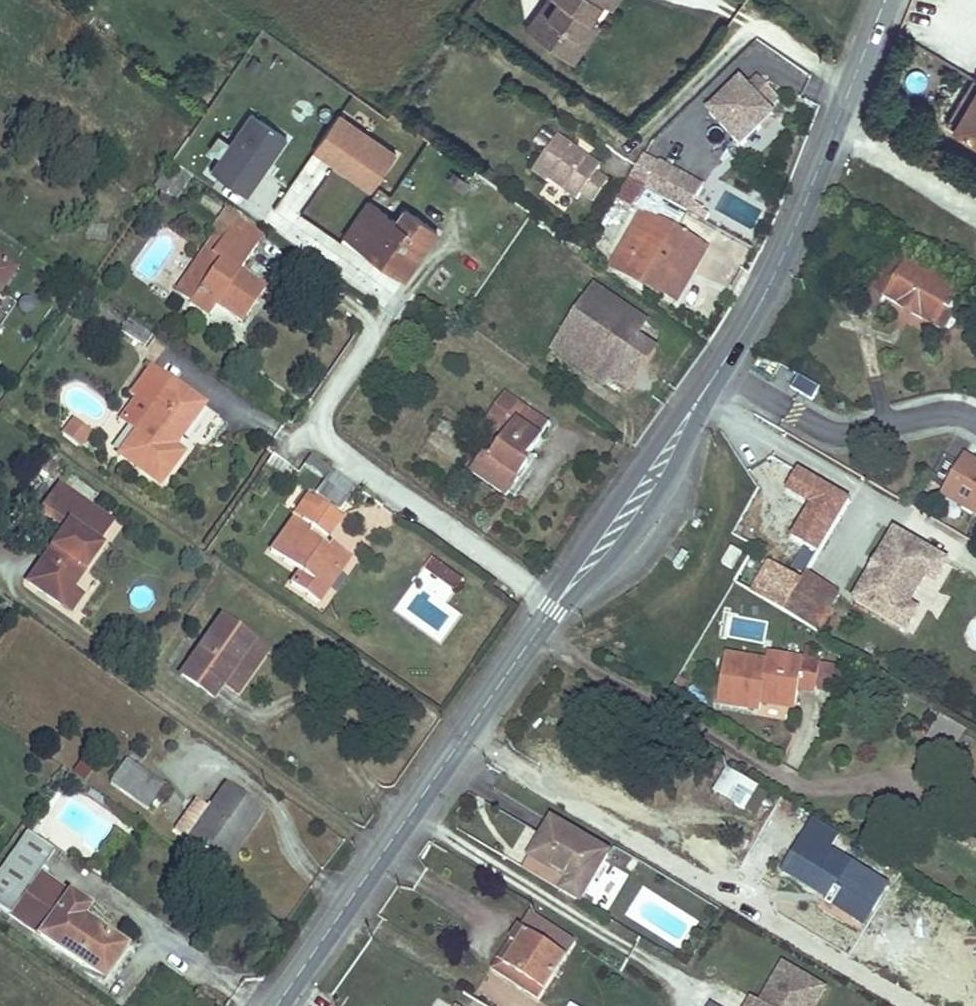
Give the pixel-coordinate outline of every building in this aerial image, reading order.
[(548,38),(561,19),(552,12),(560,0),(549,0),(530,26),(548,38)] [(568,53),(595,15),(605,0),(560,0),(552,12),(561,19),(548,38),(568,53)] [(603,21),(595,15),(568,53),(577,59),(603,21)] [(777,117),(747,86),(764,69),(789,95),(805,79),(759,33),(717,74),(731,88),(704,115),(741,152),(777,117)] [(957,127),(975,138),(975,95),(957,127)] [(249,111),(209,170),(248,197),(288,138),(249,111)] [(312,158),(376,190),(398,147),(333,115),(312,158)] [(597,199),(612,178),(599,169),(604,163),(592,154),(589,158),(574,147),(576,143),(562,133),(537,167),(551,178),(553,176),(580,196),(585,190),(597,199)] [(592,154),(576,143),(574,147),(589,158),(592,154)] [(313,157),(281,211),(298,221),(330,167),(313,157)] [(646,208),(610,260),(620,267),(625,261),(676,294),(728,211),(677,177),(654,212),(646,208)] [(369,208),(348,235),(404,274),(435,232),(402,210),(392,223),(369,208)] [(241,316),(265,285),(240,266),(250,252),(225,233),(215,246),(222,253),(191,295),(207,308),(216,297),(241,316)] [(896,251),(859,308),(874,318),(888,297),(934,326),(957,290),(896,251)] [(20,270),(0,256),(0,297),(20,270)] [(641,336),(651,320),(592,283),(549,351),(627,400),(660,348),(641,336)] [(142,429),(125,453),(167,482),(187,454),(176,447),(207,403),(173,380),(152,365),(133,392),(141,398),(127,418),(142,429)] [(814,399),(822,386),(800,374),(792,387),(814,399)] [(513,430),(476,479),(505,502),(529,469),(523,464),(552,426),(521,401),(504,422),(513,430)] [(65,432),(82,443),(91,430),(74,419),(65,432)] [(970,454),(948,493),(975,508),(975,457),(970,454)] [(806,506),(787,539),(820,557),(852,501),(796,469),(783,493),(806,506)] [(102,549),(97,545),(80,533),(98,507),(62,482),(43,510),(68,528),(31,582),(63,605),(102,549)] [(320,495),(307,512),(334,532),(346,513),(320,495)] [(80,533),(97,545),(115,519),(98,507),(80,533)] [(299,515),(294,521),(311,533),(316,527),(299,515)] [(305,566),(299,575),(326,593),(332,586),(327,583),(341,564),(343,566),(349,559),(332,547),(311,533),(294,521),(278,547),(305,566)] [(933,580),(943,563),(894,534),(854,603),(903,632),(914,613),(904,607),(904,599),(920,572),(933,580)] [(337,540),(332,547),(349,559),(354,551),(337,540)] [(467,579),(437,558),(429,569),(460,590),(467,579)] [(768,563),(751,594),(805,624),(815,606),(822,610),(831,593),(804,578),(798,590),(790,586),(795,578),(768,563)] [(933,580),(920,572),(904,599),(904,607),(914,613),(933,580)] [(326,593),(299,575),(295,581),(322,599),(326,593)] [(215,695),(226,680),(254,639),(224,617),(185,673),(215,695)] [(254,639),(226,680),(240,690),(269,649),(254,639)] [(724,658),(719,703),(761,708),(762,702),(797,706),(799,686),(816,688),(819,661),(768,655),(767,662),(724,658)] [(967,733),(944,718),(930,739),(954,754),(967,733)] [(173,787),(133,760),(115,784),(156,812),(173,787)] [(736,773),(726,791),(747,803),(758,786),(736,773)] [(231,784),(194,838),(230,863),(267,807),(231,784)] [(561,821),(540,855),(574,876),(567,887),(588,899),(615,854),(561,821)] [(816,825),(807,840),(831,855),(840,839),(816,825)] [(0,882),(0,923),(5,927),(16,911),(108,978),(131,946),(88,916),(95,905),(46,869),(60,849),(37,832),(0,882)] [(841,911),(859,921),(881,885),(831,855),(807,840),(788,872),(833,901),(829,909),(839,915),(841,911)] [(531,912),(497,970),(543,997),(578,940),(531,912)] [(950,979),(969,951),(953,941),(935,969),(950,979)] [(830,985),(787,960),(764,999),(760,1005),(817,1005),(830,985)] [(764,999),(756,994),(749,1005),(760,1005),(764,999)] [(571,1005),(590,1005),(576,998),(571,1005)]
